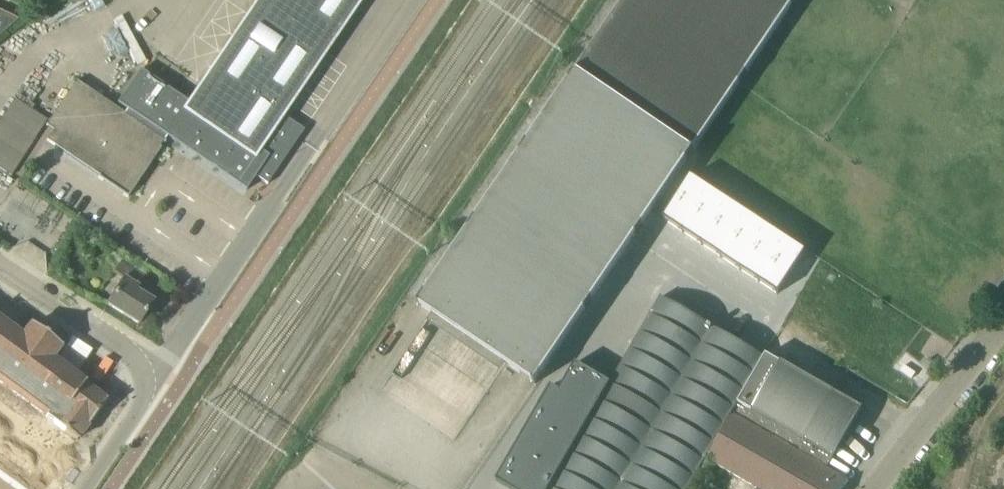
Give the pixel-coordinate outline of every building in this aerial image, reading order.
[(305,130),(284,116),(363,0),(259,0),(189,102),(140,70),(118,103),(128,110),(125,114),(77,81),(47,126),(54,131),(47,141),(100,176),(99,178),(128,198),(162,148),(160,147),(164,142),(165,143),(167,142),(165,141),(168,137),(247,191),(250,186),(248,185),(254,175),(268,185),(305,130)] [(576,70),(418,304),(536,384),(694,150),(796,0),(624,0),(576,70)] [(19,20),(0,11),(0,36),(19,20)] [(689,180),(661,223),(776,299),(805,256),(689,180)] [(145,278),(121,262),(114,273),(125,279),(108,305),(139,325),(154,301),(152,300),(137,291),(145,278)] [(849,481),(827,468),(833,458),(834,458),(839,448),(840,449),(857,419),(856,419),(862,410),(767,355),(766,357),(662,297),(611,383),(584,367),(585,366),(576,361),(560,389),(551,384),(495,481),(504,486),(504,485),(510,488),(689,488),(708,456),(709,456),(733,414),(849,481)] [(66,431),(77,440),(106,402),(84,385),(85,384),(52,359),(61,347),(32,325),(23,338),(0,321),(0,383),(25,401),(45,417),(66,431)] [(725,469),(723,473),(708,465),(703,474),(729,488),(843,488),(849,481),(733,414),(709,456),(707,459),(725,469)] [(0,466),(0,488),(30,488),(0,466)]
